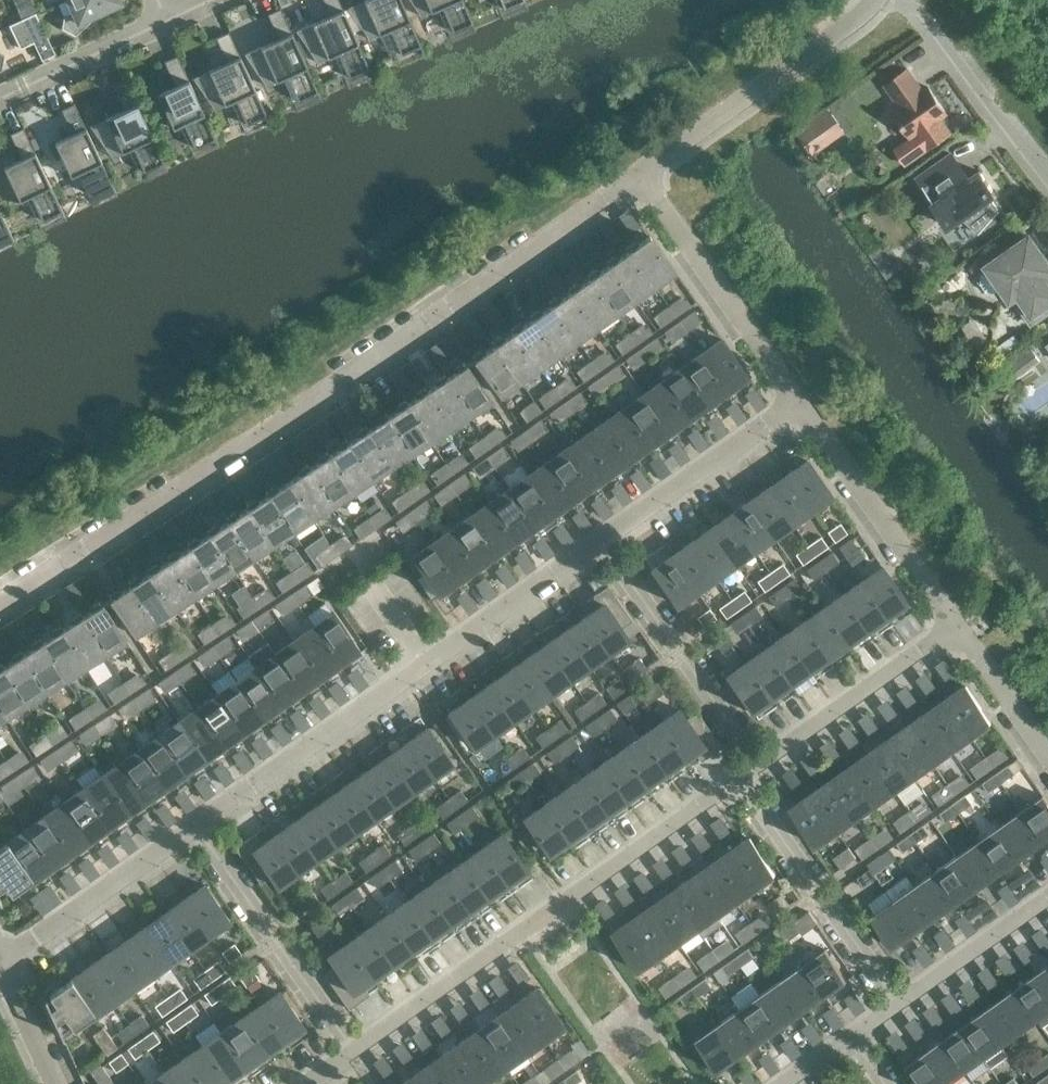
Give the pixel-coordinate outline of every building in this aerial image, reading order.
[(22,16),(38,9),(34,0),(22,0),(16,3),(22,16)] [(75,15),(64,17),(61,28),(75,35),(95,17),(94,15),(114,6),(111,0),(68,0),(75,15)] [(312,24),(296,30),(319,61),(338,53),(349,78),(368,69),(370,74),(372,74),(339,0),(323,0),(332,19),(326,22),(324,18),(312,24)] [(348,7),(370,38),(380,34),(389,54),(398,49),(401,55),(420,46),(422,51),(423,51),(401,0),(364,0),(363,0),(348,7)] [(422,15),(441,7),(452,32),(471,23),(474,28),(475,28),(463,0),(411,0),(422,15)] [(504,9),(523,1),(525,6),(527,5),(524,0),(500,0),(504,9)] [(272,41),(260,47),(245,53),(267,85),(286,76),(298,101),(317,92),(319,98),(320,97),(280,8),(267,14),(280,42),(274,45),(272,41)] [(35,13),(22,19),(33,42),(46,36),(35,13)] [(33,42),(22,19),(9,25),(20,49),(33,42)] [(221,65),(209,71),(193,77),(215,109),(235,100),(246,124),(265,116),(268,121),(269,120),(229,32),(216,38),(228,66),(222,69),(221,65)] [(216,145),(218,144),(177,56),(164,62),(177,90),(171,92),(169,89),(157,94),(173,128),(184,123),(195,148),(214,139),(216,145)] [(907,69),(885,85),(900,107),(893,112),(911,138),(894,149),(905,165),(952,132),(942,118),(947,114),(928,87),(921,92),(917,87),(919,86),(907,69)] [(118,113),(106,118),(91,125),(113,156),(132,147),(144,172),(163,163),(165,168),(167,168),(125,80),(113,86),(126,114),(120,116),(118,113)] [(114,192),(116,192),(74,104),(61,110),(74,138),(68,140),(67,137),(54,143),(70,176),(81,171),(93,196),(112,187),(114,192)] [(842,132),(825,109),(792,133),(808,156),(842,132)] [(63,217),(65,216),(23,128),(10,134),(23,162),(17,165),(16,161),(3,167),(19,201),(30,196),(42,220),(61,211),(63,217)] [(35,137),(30,139),(34,150),(40,147),(35,137)] [(927,194),(962,169),(950,152),(915,177),(927,194)] [(969,179),(962,169),(927,194),(934,204),(933,204),(948,227),(960,218),(979,234),(1000,211),(990,197),(995,194),(979,171),(969,179)] [(14,240),(0,212),(0,241),(10,236),(12,241),(14,240)] [(675,272),(649,236),(637,244),(635,241),(627,247),(627,246),(626,247),(654,286),(675,272)] [(982,275),(980,284),(986,291),(994,293),(1002,288),(1011,301),(1014,298),(1032,323),(1047,311),(1047,263),(1029,237),(987,267),(989,270),(982,275)] [(654,286),(626,247),(625,247),(628,251),(618,258),(616,255),(608,260),(607,260),(635,300),(654,286)] [(635,300),(607,260),(606,261),(609,264),(599,271),(597,268),(589,274),(588,273),(588,274),(616,313),(635,300)] [(616,313),(588,274),(587,274),(590,278),(580,285),(578,282),(570,287),(569,287),(597,327),(616,313)] [(597,327),(569,287),(568,288),(570,291),(561,298),(559,295),(551,301),(550,300),(550,301),(578,340),(597,327)] [(681,297),(669,306),(676,316),(691,305),(688,307),(681,297)] [(578,340),(550,301),(549,301),(551,305),(542,312),(539,309),(531,314),(559,354),(578,340)] [(676,316),(669,306),(656,315),(663,325),(660,327),(676,316)] [(695,311),(680,322),(687,332),(699,323),(692,313),(695,311)] [(559,354),(531,314),(530,315),(532,318),(522,325),(520,322),(512,328),(512,327),(511,328),(539,367),(559,354)] [(687,332),(680,322),(664,332),(664,333),(667,331),(674,341),(687,332)] [(643,324),(630,333),(637,343),(653,332),(652,332),(650,334),(643,324)] [(539,367),(511,328),(510,328),(513,332),(503,339),(501,336),(493,341),(492,341),(520,381),(539,367)] [(637,343),(630,333),(617,342),(624,352),(622,354),(637,343)] [(657,338),(641,349),(648,359),(661,350),(654,340),(657,338)] [(747,375),(722,339),(702,353),(730,393),(730,392),(738,386),(736,383),(747,375)] [(520,381),(492,341),(491,342),(494,345),(484,352),(482,349),(474,355),(473,354),(472,355),(474,359),(473,360),(474,361),(475,360),(500,395),(520,381)] [(1015,354),(1024,370),(1039,360),(1030,345),(1015,354)] [(648,359),(641,349),(626,360),(629,358),(636,368),(648,359)] [(604,351),(592,360),(599,370),(614,359),(611,361),(604,351)] [(730,393),(702,353),(682,367),(710,407),(711,406),(710,406),(718,400),(716,397),(726,390),(729,394),(730,393)] [(599,370),(592,360),(579,369),(586,379),(583,381),(599,370)] [(444,374),(443,374),(470,415),(491,402),(467,366),(468,365),(467,364),(466,365),(464,361),(462,362),(463,363),(454,368),(456,371),(446,377),(444,374)] [(618,365),(603,376),(610,386),(623,377),(616,367),(618,365)] [(710,407),(682,367),(663,380),(691,420),(692,420),(691,419),(699,413),(697,411),(707,404),(709,407),(710,407)] [(470,415),(443,374),(443,375),(435,381),(437,384),(427,390),(424,387),(423,387),(450,428),(470,415)] [(610,386),(603,376),(587,387),(588,387),(590,385),(597,395),(610,386)] [(566,378),(553,387),(560,397),(576,386),(573,388),(566,378)] [(691,420),(663,380),(644,394),(672,434),(672,433),(680,427),(678,424),(688,417),(690,421),(691,420)] [(450,428),(423,387),(423,388),(415,394),(417,397),(407,403),(405,400),(404,400),(431,441),(450,428)] [(560,397),(553,387),(541,396),(547,406),(545,408),(560,397)] [(580,392),(564,403),(572,413),(584,404),(577,394),(580,392)] [(672,434),(644,394),(625,407),(653,447),(653,446),(661,440),(659,438),(669,431),(671,434),(672,434)] [(431,441),(404,400),(403,401),(404,401),(396,407),(398,410),(388,416),(385,412),(384,413),(411,454),(431,441)] [(526,421),(541,411),(534,400),(522,409),(528,419),(526,421)] [(572,413),(564,403),(549,414),(552,412),(559,422),(572,413)] [(653,447),(625,407),(606,421),(634,461),(634,460),(642,454),(640,451),(649,444),(652,448),(653,447)] [(411,454),(384,413),(384,414),(376,419),(378,422),(368,429),(366,425),(365,426),(391,467),(411,454)] [(541,420),(541,419),(526,430),(533,440),(545,431),(539,422),(541,420)] [(634,461),(606,421),(586,434),(615,474),(615,473),(623,467),(621,465),(630,458),(633,461),(634,461)] [(391,467),(365,426),(364,426),(365,427),(356,432),(358,435),(348,442),(346,438),(345,439),(372,480),(391,467)] [(496,427),(483,436),(491,446),(506,435),(503,437),(496,427)] [(533,440),(526,430),(510,441),(510,442),(513,440),(520,449),(533,440)] [(615,474),(586,434),(567,448),(595,488),(596,487),(595,487),(603,481),(601,478),(611,471),(614,475),(615,474)] [(491,446),(483,436),(471,445),(478,455),(475,457),(491,446)] [(372,480),(345,439),(345,440),(337,445),(339,448),(329,455),(326,451),(325,452),(352,492),(372,480)] [(503,447),(487,457),(494,468),(507,459),(500,449),(503,447)] [(595,488),(567,448),(548,462),(576,501),(584,495),(582,492),(591,485),(594,489),(595,488)] [(352,492),(325,452),(325,453),(317,458),(319,461),(309,468),(307,464),(306,465),(332,505),(352,492)] [(458,454),(445,463),(452,473),(468,463),(467,462),(465,464),(458,454)] [(494,468),(487,457),(472,468),(472,469),(475,467),(482,477),(494,468)] [(831,495),(807,460),(787,475),(811,509),(831,495)] [(576,501),(548,462),(528,475),(556,515),(557,515),(556,514),(565,508),(562,505),(572,499),(575,502),(576,501)] [(452,473),(445,463),(433,472),(439,482),(437,484),(452,473)] [(332,505),(306,465),(305,465),(306,466),(297,471),(299,474),(290,480),(287,477),(286,478),(313,518),(332,505)] [(464,474),(449,484),(456,495),(469,486),(462,476),(464,474)] [(556,515),(528,475),(509,489),(537,529),(538,528),(537,528),(545,522),(543,519),(553,512),(555,516),(556,515)] [(811,509),(787,475),(768,488),(792,522),(811,509)] [(313,518),(286,478),(285,478),(287,482),(277,489),(275,486),(267,491),(266,490),(266,491),(293,531),(313,518)] [(419,482),(407,491),(414,501),(429,490),(429,489),(426,491),(419,482)] [(456,495),(449,484),(433,495),(434,496),(436,494),(443,504),(456,495)] [(792,522),(768,488),(749,502),(773,536),(792,522)] [(537,529),(509,489),(490,502),(518,542),(519,542),(518,541),(526,535),(524,532),(534,526),(536,529),(537,529)] [(293,531),(266,491),(265,491),(267,495),(257,501),(256,498),(247,504),(247,503),(246,504),(273,544),(293,531)] [(414,501),(407,491),(394,500),(401,509),(399,511),(399,512),(414,501)] [(426,501),(410,512),(418,522),(430,513),(423,503),(426,501)] [(518,542),(490,502),(471,516),(499,556),(499,555),(507,549),(505,546),(515,539),(517,543),(518,542)] [(773,536),(749,502),(730,515),(754,549),(773,536)] [(273,544),(246,504),(245,504),(248,508),(238,514),(236,511),(228,517),(227,516),(253,557),(273,544)] [(381,509),(369,518),(376,528),(391,517),(388,519),(381,509)] [(418,522),(410,512),(395,522),(395,523),(398,521),(405,531),(418,522)] [(754,549),(730,515),(710,529),(734,563),(754,549)] [(253,557),(227,516),(226,517),(228,521),(218,527),(216,524),(208,530),(208,529),(207,529),(234,570),(253,557)] [(499,556),(471,516),(452,529),(480,569),(480,568),(488,562),(486,559),(495,553),(498,556),(499,556)] [(376,528),(369,518),(356,527),(363,537),(360,538),(360,539),(376,528)] [(827,532),(835,542),(850,531),(847,533),(840,523),(827,532)] [(234,570),(207,529),(206,530),(209,534),(199,540),(197,537),(188,542),(214,583),(234,570)] [(480,569),(452,529),(433,543),(461,583),(461,582),(469,576),(467,573),(476,566),(479,570),(480,569)] [(734,563),(710,529),(691,542),(715,576),(734,563)] [(343,536),(330,545),(337,555),(353,544),(352,544),(350,546),(343,536)] [(821,537),(808,546),(815,556),(831,545),(828,546),(821,537)] [(854,537),(838,548),(846,558),(858,549),(851,539),(854,537)] [(214,583),(188,542),(187,543),(189,546),(179,553),(177,550),(169,555),(168,555),(195,596),(214,583)] [(715,576),(691,542),(672,556),(696,590),(715,576)] [(461,583),(433,543),(412,557),(438,593),(440,597),(442,596),(441,595),(449,589),(447,587),(457,580),(460,583),(461,583)] [(337,555),(330,545),(317,554),(324,564),(322,566),(337,555)] [(815,556),(808,546),(796,555),(803,564),(800,566),(800,567),(815,556)] [(835,551),(835,550),(819,561),(826,571),(839,562),(832,552),(835,551)] [(195,596),(168,555),(167,556),(169,559),(159,566),(157,563),(149,568),(148,568),(175,609),(195,596)] [(696,590),(672,556),(652,570),(676,604),(696,590)] [(826,571),(819,561),(804,572),(807,570),(814,580),(826,571)] [(304,563),(291,572),(298,582),(314,572),(314,571),(311,573),(304,563)] [(783,564),(770,573),(777,583),(793,572),(792,572),(790,573),(783,564)] [(906,601),(882,567),(862,581),(888,619),(889,618),(888,618),(897,612),(894,609),(906,601)] [(175,609),(148,568),(147,569),(150,572),(140,579),(138,576),(130,581),(129,580),(129,581),(155,621),(175,609)] [(298,582),(291,572),(278,580),(285,590),(282,592),(282,593),(298,582)] [(777,583),(770,573),(757,582),(764,591),(761,593),(762,594),(777,583)] [(797,578),(796,577),(781,588),(788,598),(801,589),(794,579),(797,578)] [(155,621),(129,581),(128,581),(130,585),(120,592),(118,589),(110,594),(110,593),(108,594),(110,598),(109,599),(110,600),(111,599),(135,635),(155,621)] [(888,619),(862,581),(843,594),(869,632),(870,632),(869,631),(877,625),(875,623),(885,616),(887,619),(888,619)] [(307,585),(307,584),(291,595),(298,605),(311,596),(304,586),(307,585)] [(602,605),(584,618),(608,652),(629,637),(622,628),(633,621),(608,585),(594,595),(595,596),(596,595),(602,605)] [(788,598),(781,588),(765,599),(766,599),(768,597),(775,607),(788,598)] [(265,589),(252,598),(259,608),(275,598),(274,597),(272,599),(265,589)] [(744,591),(732,600),(739,610),(754,599),(751,600),(744,591)] [(869,632),(843,594),(824,608),(850,646),(850,645),(858,639),(856,636),(866,629),(868,633),(869,632)] [(298,605),(291,595),(275,605),(276,605),(278,604),(285,613),(298,605)] [(259,608),(252,598),(239,606),(246,616),(243,618),(259,608)] [(102,603),(100,600),(98,601),(99,601),(90,607),(92,610),(82,616),(80,612),(79,613),(105,654),(126,641),(103,605),(104,604),(103,603),(102,603)] [(739,610),(732,600),(719,609),(726,618),(723,620),(723,621),(739,610)] [(758,605),(758,604),(742,615),(750,625),(762,616),(755,607),(758,605)] [(850,646),(824,608),(804,621),(831,659),(831,658),(839,652),(837,650),(847,643),(849,646),(850,646)] [(701,629),(701,630),(716,619),(709,609),(697,618),(704,627),(701,629)] [(268,610),(252,620),(259,631),(272,622),(265,612),(268,610)] [(105,654),(79,613),(78,613),(79,614),(70,619),(72,622),(62,629),(60,625),(59,626),(85,667),(105,654)] [(334,613),(313,627),(341,667),(342,666),(340,662),(349,656),(352,658),(360,653),(361,652),(359,649),(334,613)] [(226,615),(213,624),(220,634),(235,624),(235,623),(232,625),(226,615)] [(750,625),(742,615),(727,626),(730,624),(737,634),(750,625)] [(608,652),(584,618),(565,631),(589,665),(608,652)] [(259,631),(252,620),(236,631),(239,629),(246,639),(259,631)] [(831,659),(804,621),(785,635),(812,673),(812,672),(820,666),(818,663),(827,656),(830,660),(831,659)] [(220,634),(213,624),(200,632),(207,642),(204,644),(220,634)] [(85,667),(59,626),(51,632),(53,635),(43,641),(40,637),(39,638),(65,679),(85,667)] [(341,667),(313,627),(294,640),(322,680),(323,679),(321,676),(330,669),(332,672),(340,666),(341,667)] [(589,665),(565,631),(546,645),(570,679),(589,665)] [(734,643),(726,633),(711,644),(712,644),(714,642),(721,652),(734,643)] [(812,673),(785,635),(766,648),(793,686),(793,685),(801,680),(799,677),(808,670),(811,673),(812,673)] [(229,636),(213,646),(220,657),(233,648),(226,638),(229,636)] [(65,679),(39,638),(39,639),(31,644),(33,647),(23,654),(20,650),(19,651),(45,692),(65,679)] [(322,680),(294,640),(275,654),(303,694),(304,693),(301,689),(311,683),(313,685),(321,680),(322,680)] [(187,641),(174,650),(181,660),(196,649),(193,651),(187,641)] [(570,679),(546,645),(527,658),(551,692),(570,679)] [(220,657),(213,646),(197,657),(200,655),(207,665),(220,657)] [(793,686),(766,648),(747,662),(773,700),(774,699),(773,699),(781,693),(779,690),(789,683),(792,687),(793,686)] [(181,660),(174,650),(161,658),(167,668),(165,670),(181,660)] [(19,651),(19,652),(11,657),(13,660),(3,666),(1,663),(0,663),(0,664),(26,704),(45,692),(19,651)] [(303,694),(275,654),(256,667),(284,707),(285,706),(282,703),(292,696),(294,699),(302,693),(303,694)] [(551,692),(527,658),(508,672),(532,706),(551,692)] [(622,671),(629,681),(649,666),(646,668),(639,658),(622,671)] [(190,662),(189,662),(174,672),(180,683),(193,674),(187,664),(190,662)] [(773,700),(747,662),(727,676),(751,710),(753,714),(755,713),(754,712),(762,707),(760,704),(770,697),(772,700),(773,700)] [(0,664),(0,708),(6,717),(26,704),(0,664)] [(284,707),(256,667),(237,681),(265,721),(266,720),(263,716),(273,710),(275,712),(283,707),(284,707)] [(180,683),(174,672),(158,683),(161,681),(168,691),(180,683)] [(532,706),(508,672),(488,685),(512,719),(532,706)] [(136,674),(123,683),(130,693),(146,683),(143,684),(136,674)] [(606,688),(613,699),(628,688),(625,689),(618,680),(606,688)] [(265,721),(237,681),(217,694),(245,734),(246,733),(244,730),(254,723),(256,726),(264,720),(264,721),(265,721)] [(130,693),(123,683),(110,692),(117,702),(114,703),(114,704),(130,693)] [(512,719),(488,685),(469,699),(493,733),(512,719)] [(966,686),(946,700),(971,737),(992,722),(966,686)] [(150,689),(149,689),(134,699),(140,709),(153,701),(147,691),(150,689)] [(599,693),(586,702),(593,712),(609,701),(606,703),(599,693)] [(632,694),(632,693),(616,704),(624,714),(636,705),(629,695),(632,694)] [(245,734),(217,694),(198,708),(226,748),(227,747),(225,743),(234,737),(236,739),(245,734)] [(140,709),(134,699),(118,710),(121,708),(128,718),(140,709)] [(493,733),(469,699),(449,713),(473,747),(493,733)] [(97,700),(84,709),(91,719),(107,709),(106,708),(104,710),(97,700)] [(971,737),(946,700),(927,714),(952,750),(971,737)] [(593,712),(586,702),(574,711),(581,721),(578,723),(593,712)] [(613,707),(597,717),(604,728),(617,719),(610,709),(613,707)] [(226,748),(198,708),(179,721),(207,761),(208,760),(206,757),(215,750),(217,753),(225,747),(226,748)] [(91,719),(84,709),(71,717),(78,727),(75,729),(75,730),(91,719)] [(679,710),(659,724),(686,761),(687,761),(684,757),(694,750),(696,753),(702,749),(704,748),(708,755),(707,755),(708,757),(722,747),(697,711),(686,719),(679,710)] [(952,750),(927,714),(908,727),(933,764),(952,750)] [(111,715),(110,715),(95,725),(102,735),(115,727),(108,717),(111,715)] [(604,728),(597,717),(582,728),(582,729),(585,727),(592,736),(604,728)] [(561,720),(548,729),(555,739),(571,728),(570,728),(568,730),(561,720)] [(207,761),(179,721),(160,735),(188,775),(189,774),(186,770),(196,764),(198,767),(206,761),(207,761)] [(686,761),(659,724),(640,737),(666,775),(667,774),(665,771),(675,764),(677,767),(685,761),(685,762),(686,761)] [(102,735),(95,725),(79,735),(79,736),(82,734),(89,744),(102,735)] [(58,726),(45,735),(52,745),(68,735),(67,735),(65,736),(58,726)] [(933,764),(908,727),(888,741),(914,777),(933,764)] [(428,728),(408,742),(432,776),(452,762),(428,728)] [(555,739),(548,729),(535,738),(542,748),(539,750),(540,750),(555,739)] [(575,734),(574,734),(559,744),(566,755),(579,746),(572,736),(575,734)] [(52,745),(45,735),(32,744),(39,754),(36,755),(36,756),(52,745)] [(188,775),(160,735),(140,749),(168,789),(169,788),(167,784),(176,777),(178,780),(186,775),(187,775),(188,775)] [(666,775),(640,737),(621,751),(647,788),(648,788),(646,784),(655,777),(657,780),(666,775)] [(72,741),(71,741),(56,751),(62,761),(75,753),(69,743),(72,741)] [(914,777),(888,741),(869,754),(895,791),(914,777)] [(432,776),(408,742),(389,756),(413,790),(432,776)] [(566,755),(559,744),(543,755),(544,756),(546,754),(553,764),(566,755)] [(522,747),(510,756),(517,766),(532,755),(529,757),(522,747)] [(168,789),(140,749),(121,762),(149,802),(150,801),(147,798),(157,791),(159,794),(167,788),(168,789)] [(999,749),(986,758),(993,768),(1009,757),(1006,759),(999,749)] [(62,761),(56,751),(40,761),(40,762),(43,760),(50,770),(62,761)] [(647,788),(621,751),(602,764),(628,802),(629,801),(627,798),(636,791),(638,794),(646,788),(647,789),(647,788)] [(19,752),(6,761),(13,771),(29,761),(28,761),(26,762),(19,752)] [(895,791),(869,754),(850,768),(876,804),(895,791)] [(413,790),(389,756),(369,769),(393,803),(413,790)] [(517,766),(510,756),(497,765),(504,775),(501,777),(517,766)] [(993,768),(986,758),(974,767),(981,776),(978,778),(978,779),(993,768)] [(536,761),(536,760),(520,771),(528,781),(540,773),(533,763),(536,761)] [(6,761),(0,765),(0,780),(13,771),(6,761)] [(149,802),(121,762),(102,776),(130,816),(131,815),(128,811),(138,804),(140,807),(148,802),(149,802)] [(628,802),(602,764),(582,778),(609,816),(610,815),(607,811),(617,804),(619,807),(627,802),(628,802)] [(1015,774),(1009,765),(995,774),(1002,783),(1015,774)] [(32,767),(17,777),(23,787),(36,779),(30,769),(32,767)] [(876,804),(850,768),(831,781),(856,818),(876,804)] [(393,803),(369,769),(350,783),(374,817),(393,803)] [(528,781),(520,771),(505,782),(505,783),(508,781),(515,790),(528,781)] [(1002,783),(995,774),(982,784),(988,792),(1002,783)] [(130,816),(102,776),(83,789),(111,829),(112,828),(109,825),(119,818),(121,821),(129,815),(129,816),(130,816)] [(961,776),(948,785),(955,795),(971,784),(970,784),(968,786),(961,776)] [(23,787),(17,777),(1,787),(1,788),(4,786),(10,796),(23,787)] [(609,816),(582,778),(563,791),(590,829),(591,828),(588,825),(598,818),(600,821),(608,815),(608,816),(609,816)] [(856,818),(831,781),(812,795),(837,831),(856,818)] [(374,817),(350,783),(331,796),(355,830),(374,817)] [(955,795),(948,785),(935,794),(942,803),(939,805),(940,806),(955,795)] [(111,829),(83,789),(63,803),(91,843),(92,842),(90,838),(100,832),(102,834),(110,829),(111,829)] [(461,790),(448,799),(455,810),(471,799),(470,798),(468,800),(461,790)] [(590,829),(563,791),(544,805),(571,843),(572,842),(569,838),(579,831),(581,834),(589,829),(590,829)] [(837,831),(812,795),(791,809),(817,845),(837,831)] [(972,804),(966,795),(953,804),(959,813),(972,804)] [(355,830),(331,796),(312,810),(336,844),(355,830)] [(1021,811),(1043,842),(1047,838),(1047,802),(1043,796),(1021,811)] [(455,810),(448,799),(435,808),(442,818),(440,820),(455,810)] [(91,843),(63,803),(44,816),(72,856),(73,855),(71,852),(80,845),(83,848),(91,842),(91,843)] [(922,803),(910,812),(917,822),(932,811),(929,813),(922,803)] [(475,804),(474,804),(459,815),(466,825),(479,816),(472,806),(475,804)] [(959,813),(953,804),(940,814),(946,822),(959,813)] [(571,843),(544,805),(524,819),(548,853),(560,845),(562,848),(570,842),(570,843),(571,843)] [(336,844),(312,810),(293,823),(317,857),(336,844)] [(1043,842),(1021,811),(1000,826),(1022,857),(1043,842)] [(917,822),(910,812),(897,821),(904,830),(901,832),(901,833),(917,822)] [(466,825),(459,815),(444,826),(447,824),(453,834),(466,825)] [(72,856),(44,816),(25,830),(53,870),(54,869),(52,865),(61,859),(63,861),(71,856),(72,856)] [(422,817),(410,826),(417,837),(432,826),(432,825),(429,827),(422,817)] [(317,857),(293,823),(273,837),(297,871),(317,857)] [(930,834),(924,825),(910,834),(916,843),(930,834)] [(417,837),(410,826),(397,835),(404,845),(401,847),(417,837)] [(1022,857),(1000,826),(979,841),(1000,872),(1022,857)] [(53,870),(25,830),(6,843),(31,880),(40,874),(42,876),(52,869),(53,870)] [(884,830),(871,839),(878,849),(894,838),(891,840),(884,830)] [(436,831),(433,833),(421,842),(428,852),(440,843),(434,833),(436,831)] [(503,834),(482,848),(509,886),(509,885),(517,879),(515,876),(527,868),(503,834)] [(916,843),(910,834),(897,844),(903,852),(916,843)] [(297,871),(273,837),(255,849),(249,840),(250,839),(249,838),(235,848),(260,883),(271,876),(277,885),(297,871)] [(751,838),(731,852),(756,888),(776,874),(751,838)] [(878,849),(871,839),(859,848),(865,857),(863,859),(863,860),(878,849)] [(1000,872),(979,841),(958,856),(979,887),(1000,872)] [(428,852),(421,842),(405,853),(408,851),(415,861),(428,852)] [(6,843),(0,848),(0,888),(5,885),(11,894),(31,880),(6,843)] [(384,845),(371,853),(378,864),(394,853),(394,852),(391,854),(384,845)] [(509,886),(482,848),(463,862),(490,899),(490,898),(498,893),(496,890),(506,883),(508,887),(509,886)] [(841,869),(856,858),(849,848),(836,857),(843,867),(841,869)] [(756,888),(731,852),(711,866),(737,902),(756,888)] [(378,864),(371,853),(359,862),(366,872),(363,874),(378,864)] [(887,864),(881,855),(867,865),(871,869),(874,873),(887,864)] [(979,887),(958,856),(936,871),(958,902),(979,887)] [(398,858),(382,869),(389,879),(402,870),(395,860),(398,858)] [(490,899),(463,862),(444,875),(471,913),(471,912),(479,906),(477,903),(486,897),(489,900),(490,899)] [(737,902),(711,866),(692,879),(718,915),(737,902)] [(389,879),(382,869),(367,880),(370,878),(377,888),(389,879)] [(877,878),(874,873),(871,869),(857,878),(863,887),(877,878)] [(958,902),(936,871),(915,886),(936,917),(958,902)] [(346,872),(333,880),(340,891),(356,880),(355,879),(353,881),(346,872)] [(471,913),(444,875),(425,889),(451,926),(452,926),(451,925),(460,920),(457,917),(467,910),(470,914),(471,913)] [(718,915),(692,879),(673,893),(698,929),(718,915)] [(340,891),(333,880),(320,889),(327,899),(324,901),(325,901),(340,891)] [(205,885),(185,899),(209,933),(229,919),(205,885)] [(360,885),(359,885),(344,896),(351,906),(364,897),(357,887),(360,885)] [(936,917),(915,886),(894,901),(915,932),(936,917)] [(451,926),(425,889),(406,902),(432,940),(433,940),(432,939),(440,933),(438,930),(448,924),(450,927),(451,926)] [(698,929),(673,893),(654,906),(679,942),(698,929)] [(351,906),(344,896),(328,907),(329,907),(331,905),(338,915),(351,906)] [(768,905),(775,915),(790,904),(787,906),(780,896),(768,905)] [(209,933),(185,899),(165,913),(189,947),(209,933)] [(915,932),(894,901),(872,917),(893,947),(915,932)] [(432,940),(406,902),(387,916),(413,953),(414,953),(413,953),(421,947),(419,944),(429,937),(431,941),(432,940)] [(679,942),(654,906),(635,920),(660,956),(679,942)] [(189,947),(165,913),(146,926),(170,960),(189,947)] [(328,914),(308,928),(311,927),(317,936),(335,924),(328,914)] [(764,914),(752,923),(759,933),(774,922),(771,924),(764,914)] [(413,953),(387,916),(367,929),(394,967),(394,966),(402,960),(400,957),(410,951),(412,954),(413,953)] [(660,956),(635,920),(614,934),(640,970),(660,956)] [(759,933),(752,923),(739,932),(746,942),(743,944),(759,933)] [(800,932),(794,923),(781,932),(784,936),(787,941),(800,932)] [(170,960),(146,926),(127,940),(151,974),(170,960)] [(784,936),(781,932),(778,928),(765,937),(771,946),(784,936)] [(394,967),(367,929),(348,943),(375,980),(383,974),(381,971),(390,964),(393,968),(394,967)] [(151,974),(127,940),(108,953),(132,987),(151,974)] [(726,941),(713,950),(721,960),(736,949),(733,951),(726,941)] [(222,952),(229,962),(244,952),(244,951),(241,953),(234,943),(222,952)] [(375,980),(348,943),(328,957),(335,966),(324,974),(349,1009),(363,1000),(362,998),(361,999),(356,993),(357,992),(364,987),(362,984),(371,978),(374,981),(375,980)] [(755,957),(748,948),(735,958),(741,966),(755,957)] [(826,949),(804,965),(825,995),(847,980),(826,949)] [(721,960),(713,950),(701,959),(708,969),(705,971),(721,960)] [(132,987),(108,953),(89,967),(113,1001),(132,987)] [(741,966),(735,958),(722,967),(728,976),(741,966)] [(218,961),(206,970),(213,980),(228,969),(225,971),(218,961)] [(825,995),(804,965),(782,980),(804,1010),(825,995)] [(254,966),(239,977),(246,987),(259,978),(252,968),(254,966)] [(1034,976),(1047,996),(1047,966),(1034,976)] [(113,1001),(89,967),(69,980),(94,1014),(113,1001)] [(688,968),(675,977),(682,987),(698,976),(697,976),(695,978),(688,968)] [(213,980),(206,970),(193,979),(200,989),(197,991),(213,980)] [(232,975),(217,985),(224,996),(236,987),(229,977),(232,975)] [(1034,976),(1016,989),(1037,1019),(1043,1027),(1047,1023),(1047,996),(1034,976)] [(682,987),(675,977),(662,986),(669,996),(666,998),(667,998),(682,987)] [(712,987),(706,978),(693,988),(699,997),(712,987)] [(94,1014),(69,980),(49,995),(56,1004),(50,1008),(45,997),(44,998),(62,1037),(63,1036),(94,1014)] [(804,1010),(782,980),(761,995),(783,1025),(804,1010)] [(224,996),(217,985),(201,996),(201,997),(204,995),(211,1004),(224,996)] [(180,988),(167,997),(174,1007),(190,996),(187,998),(180,988)] [(538,988),(517,1002),(543,1038),(563,1024),(538,988)] [(699,997),(693,988),(679,997),(685,1006),(699,997)] [(1037,1019),(1016,989),(998,1001),(1019,1032),(1037,1019)] [(280,991),(259,1005),(286,1043),(287,1042),(284,1039),(294,1032),(296,1035),(304,1029),(305,1030),(306,1029),(304,1025),(280,991)] [(783,1025),(761,995),(740,1010),(761,1040),(783,1025)] [(174,1007),(167,997),(155,1006),(162,1016),(159,1018),(174,1007)] [(1019,1032),(998,1001),(979,1014),(1001,1045),(1019,1032)] [(194,1002),(178,1012),(185,1023),(198,1014),(191,1004),(194,1002)] [(543,1038),(517,1002),(498,1016),(524,1052),(543,1038)] [(286,1043),(259,1005),(240,1019),(267,1057),(268,1056),(265,1052),(275,1046),(277,1048),(285,1043),(286,1043)] [(761,1040),(740,1010),(719,1025),(740,1055),(761,1040)] [(185,1023),(178,1012),(163,1023),(163,1024),(166,1022),(173,1031),(185,1023)] [(1001,1045),(979,1014),(961,1027),(983,1058),(1001,1045)] [(142,1015),(129,1024),(136,1034),(152,1023),(151,1023),(149,1025),(142,1015)] [(524,1052),(498,1016),(479,1029),(505,1065),(524,1052)] [(267,1057),(240,1019),(221,1032),(248,1070),(249,1069),(246,1066),(256,1059),(258,1062),(266,1056),(266,1057),(267,1057)] [(136,1034),(129,1024),(116,1033),(123,1043),(121,1045),(136,1034)] [(740,1055),(719,1025),(696,1040),(718,1071),(740,1055)] [(95,1037),(106,1053),(107,1055),(117,1048),(103,1027),(102,1028),(104,1030),(95,1037)] [(983,1058),(961,1027),(943,1040),(965,1070),(983,1058)] [(156,1029),(155,1029),(153,1031),(140,1040),(147,1050),(160,1041),(153,1031),(156,1029)] [(505,1065),(479,1029),(460,1043),(485,1079),(505,1065)] [(248,1070),(221,1032),(202,1046),(228,1083),(229,1083),(227,1079),(237,1073),(239,1076),(247,1070),(248,1070)] [(147,1050),(140,1040),(125,1050),(125,1051),(128,1049),(134,1059),(147,1050)] [(965,1070),(943,1040),(925,1052),(947,1083),(965,1070)] [(460,1043),(441,1056),(460,1083),(478,1083),(485,1079),(460,1043)] [(202,1046),(183,1059),(200,1083),(227,1083),(228,1083),(202,1046)] [(570,1051),(558,1060),(565,1070),(580,1059),(577,1060),(570,1051)] [(925,1052),(906,1066),(919,1083),(945,1083),(947,1083),(925,1052)] [(128,1063),(121,1053),(106,1064),(109,1062),(115,1072),(128,1063)] [(1039,1060),(1045,1069),(1047,1067),(1047,1054),(1039,1060)] [(441,1056),(421,1070),(431,1083),(460,1083),(441,1056)] [(183,1059),(163,1073),(171,1083),(200,1083),(183,1059)] [(565,1070),(558,1060),(545,1069),(552,1078),(549,1080),(549,1081),(565,1070)] [(1045,1069),(1039,1060),(1028,1068),(1034,1077),(1045,1069)] [(100,1064),(90,1071),(99,1083),(109,1083),(112,1082),(113,1083),(114,1083),(100,1064)] [(421,1070),(402,1083),(403,1083),(431,1083),(421,1070)] [(575,1070),(562,1080),(565,1083),(575,1083),(581,1079),(575,1070)] [(163,1073),(148,1083),(171,1083),(163,1073)] [(1038,1082),(1039,1083),(1047,1083),(1047,1075),(1038,1082)]
